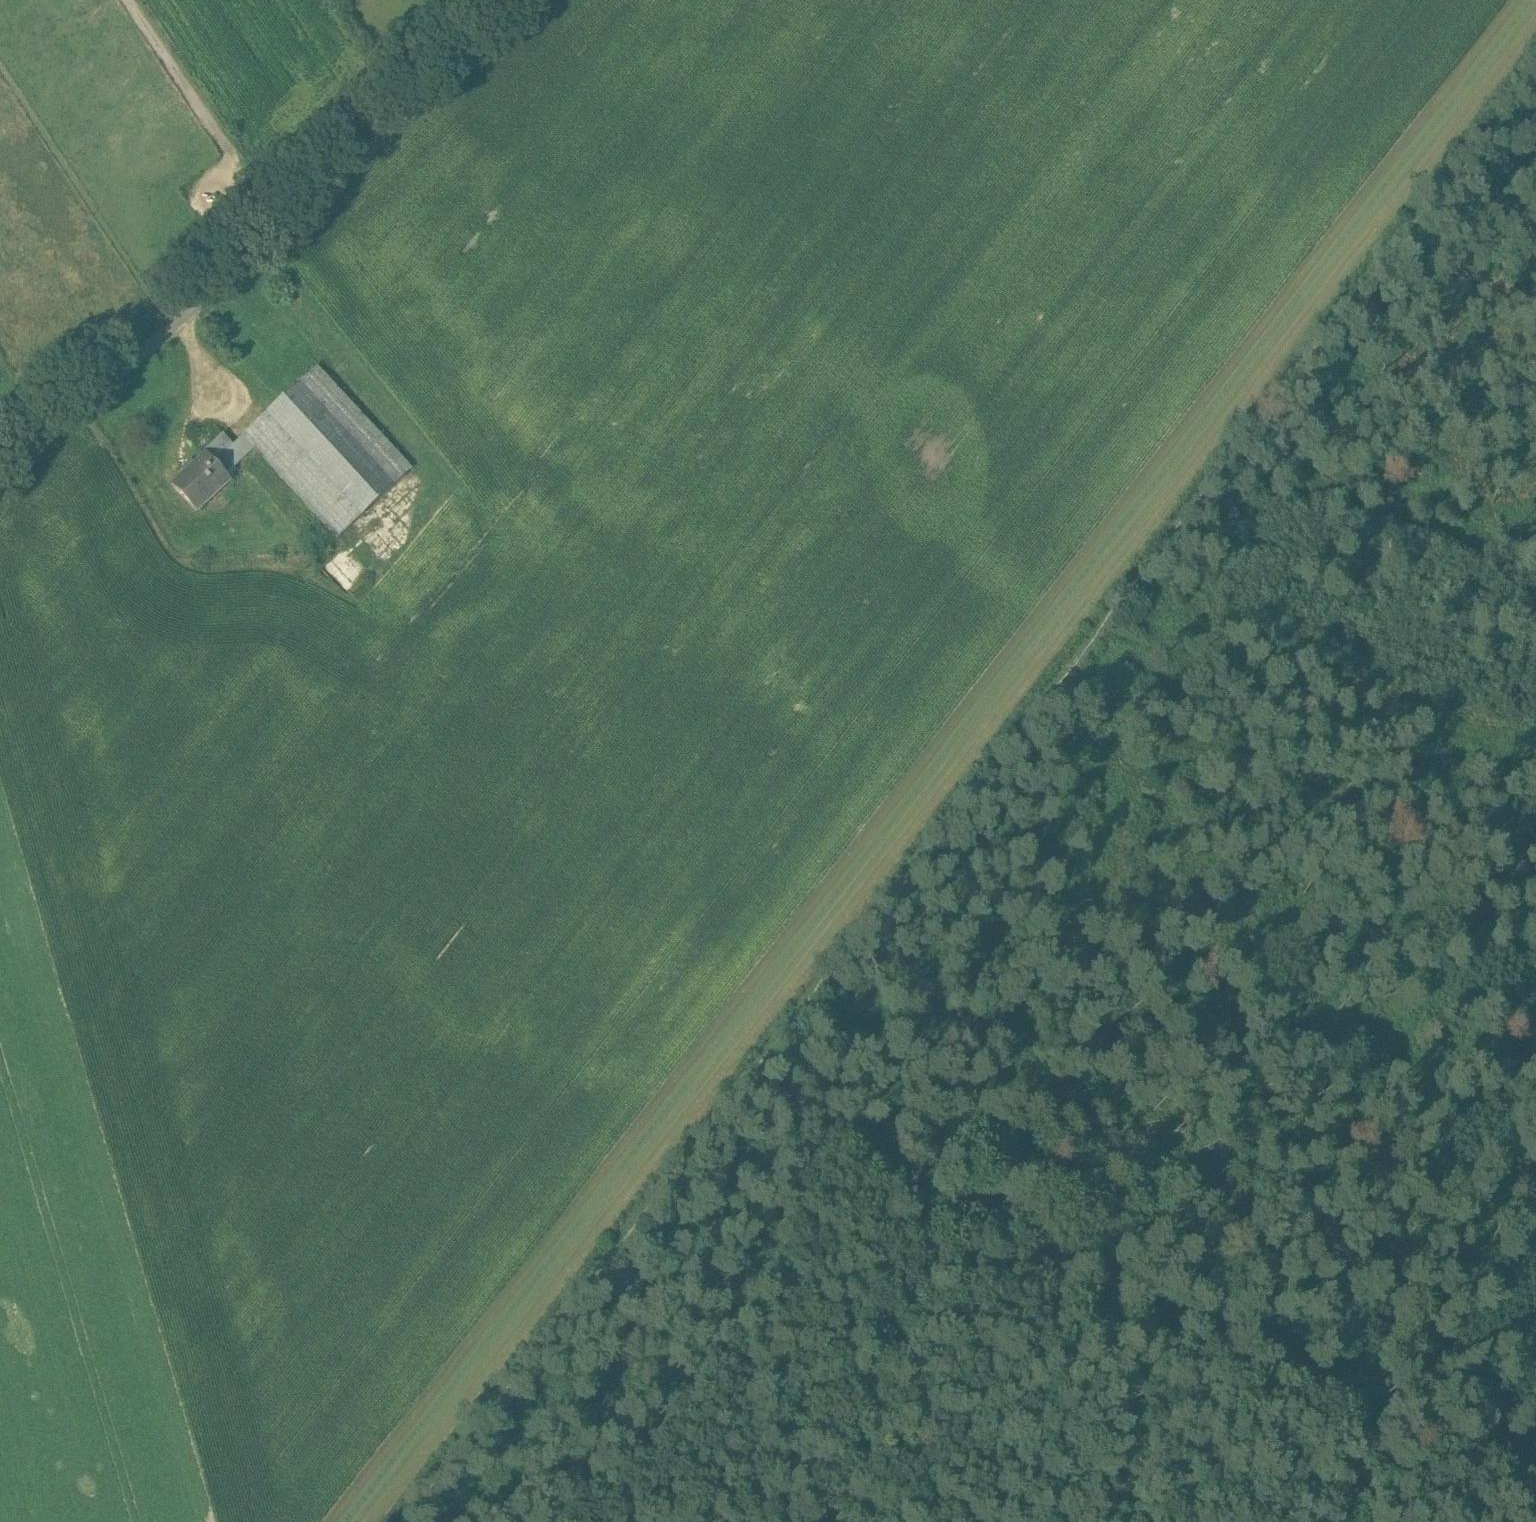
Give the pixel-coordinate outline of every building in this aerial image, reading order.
[(405,475),(311,373),(243,437),(254,448),(338,538),(405,475)] [(223,434),(204,452),(206,454),(214,463),(234,445),(223,434)] [(206,454),(172,486),(196,512),(230,480),(225,475),(254,448),(243,437),(234,445),(214,463),(206,454)]
